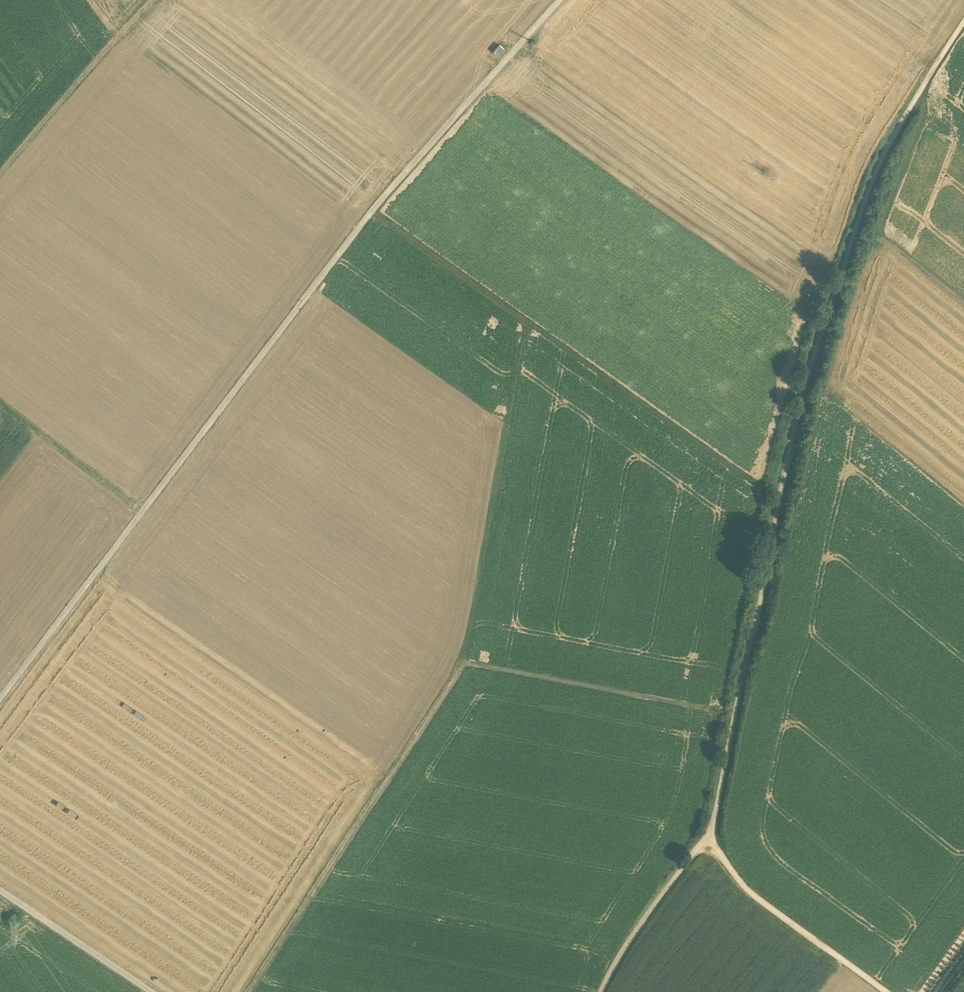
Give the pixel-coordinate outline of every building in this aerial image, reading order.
[(504,50),(500,45),(493,52),(497,57),(504,50)]
